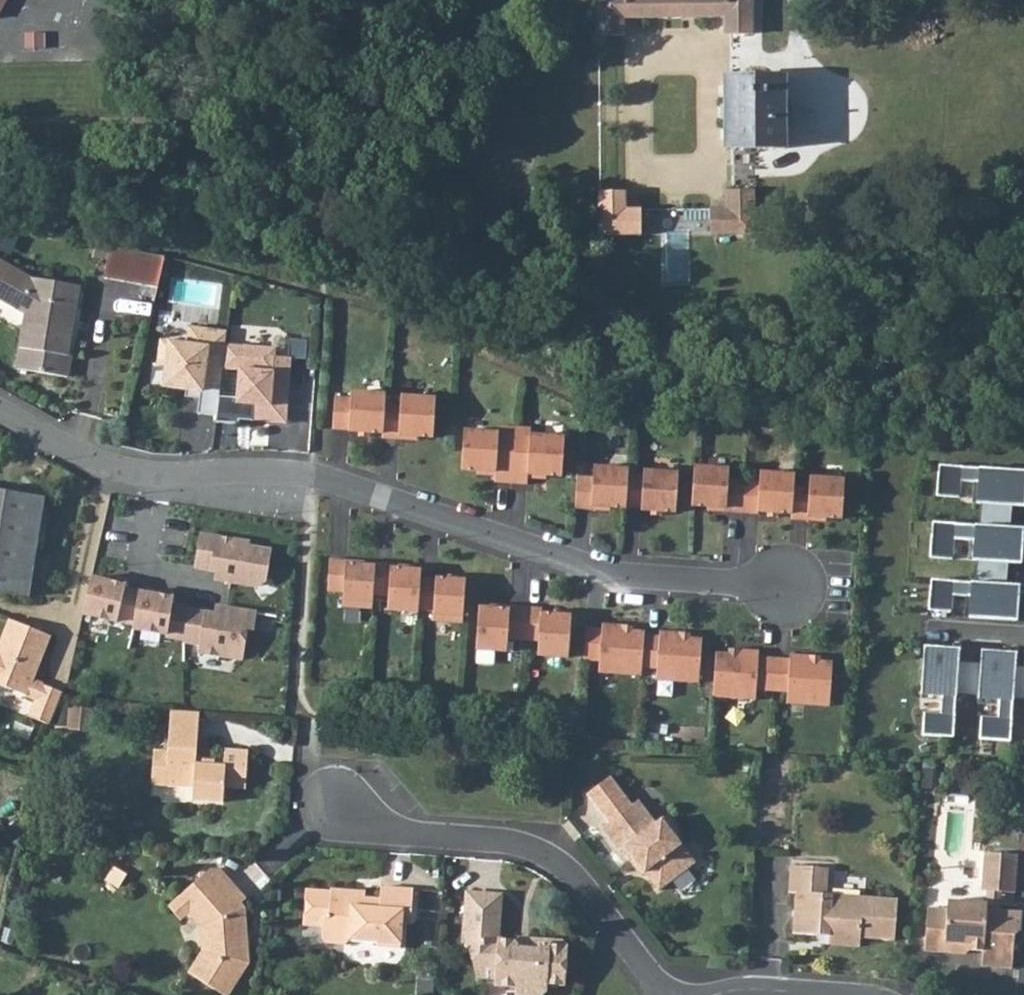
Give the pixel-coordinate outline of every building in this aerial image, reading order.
[(598,31),(599,34),(626,35),(626,17),(726,16),(727,33),(756,33),(756,0),(598,0),(598,31)] [(787,76),(728,76),(728,149),(788,148),(787,76)] [(626,193),(600,191),(599,206),(600,236),(603,236),(643,236),(642,209),(627,209),(626,193)] [(728,209),(713,208),(713,235),(758,235),(757,192),(728,192),(728,209)] [(141,255),(104,249),(99,281),(155,291),(163,259),(141,255)] [(69,374),(72,351),(68,351),(78,287),(30,280),(0,264),(0,304),(24,317),(18,366),(69,374)] [(188,393),(202,395),(201,401),(199,417),(218,420),(220,400),(222,388),(224,373),(226,348),(228,336),(191,332),(189,348),(163,345),(160,367),(168,368),(166,391),(188,393)] [(278,355),(226,348),(224,373),(242,374),(238,402),(221,400),(218,420),(217,426),(237,428),(238,417),(251,419),(251,426),(269,428),(271,412),(287,414),(293,365),(278,363),(278,355)] [(404,439),(438,441),(441,402),(405,400),(405,410),(390,409),(391,398),(355,396),(355,402),(339,401),(337,433),(353,434),(353,435),(363,436),(374,436),(387,437),(387,442),(404,443),(404,439)] [(536,431),(503,429),(502,436),(468,434),(466,473),(500,475),(499,485),(532,487),(533,477),(567,479),(569,440),(535,438),(536,431)] [(936,465),(934,495),(957,497),(958,480),(975,481),(974,502),(977,503),(1008,504),(1022,505),(1023,475),(1023,470),(936,465)] [(634,471),(599,469),(598,480),(582,479),(580,511),(597,512),(597,508),(630,510),(647,511),(647,512),(657,513),(668,514),(681,515),(684,475),(649,473),(648,478),(633,477),(634,471)] [(734,471),(699,469),(697,508),(730,510),(730,514),(747,515),(747,514),(763,515),(763,514),(772,514),(783,515),(796,516),(796,521),(813,522),(813,518),(847,521),(850,481),(815,479),(814,490),(799,489),(800,477),(765,475),(764,483),(748,482),(748,483),(733,482),(734,471)] [(28,598),(44,495),(0,489),(0,594),(28,598)] [(1008,504),(977,503),(976,524),(1007,526),(1008,504)] [(976,524),(930,521),(928,557),(951,558),(952,538),(972,540),(971,559),(974,560),(1005,562),(1019,562),(1021,527),(1007,526),(976,524)] [(247,538),(200,532),(193,567),(216,572),(214,581),(258,586),(268,579),(274,549),(249,547),(247,538)] [(974,560),(973,581),(1004,583),(1005,562),(974,560)] [(347,563),(330,562),(327,594),(343,595),(342,610),(372,612),(373,598),(388,599),(387,613),(418,615),(418,613),(433,614),(432,624),(463,626),(466,583),(458,583),(447,582),(435,581),(435,582),(421,581),(421,573),(391,571),(392,567),(374,566),(374,569),(346,567),(347,563)] [(125,584),(91,575),(82,614),(131,626),(132,629),(165,635),(165,637),(183,640),(183,644),(199,645),(199,654),(245,660),(246,629),(254,631),(257,610),(213,603),(213,611),(173,605),(175,594),(138,589),(136,599),(124,596),(125,584)] [(973,581),(928,578),(926,609),(950,610),(951,594),(968,595),(967,616),(1015,619),(1017,583),(1004,583),(973,581)] [(509,612),(479,610),(477,652),(508,654),(509,640),(524,641),(524,642),(540,643),(539,657),(570,659),(572,617),(565,616),(554,616),(542,615),(542,610),(527,610),(527,609),(509,608),(509,612)] [(603,629),(587,628),(585,661),(601,661),(601,673),(644,675),(644,667),(659,667),(658,679),(702,681),(704,637),(691,636),(682,635),(682,631),(661,630),(661,635),(646,634),(646,631),(634,630),(624,629),(624,625),(603,624),(603,629)] [(57,725),(62,701),(64,691),(27,682),(30,670),(34,671),(43,637),(1,627),(0,630),(0,693),(38,702),(34,720),(57,725)] [(957,646),(922,644),(919,692),(940,693),(939,710),(922,709),(921,732),(951,734),(954,691),(957,659),(957,646)] [(718,650),(716,695),(759,697),(760,687),(776,687),(776,688),(790,689),(790,700),(833,702),(835,658),(823,657),(813,657),(813,653),(792,651),(792,657),(777,656),(777,655),(761,654),(762,648),(741,647),(740,652),(731,651),(718,650)] [(1014,649),(979,647),(978,661),(976,692),(976,695),(997,697),(996,714),(980,713),(978,736),(1008,738),(1011,694),(1014,663),(1014,649)] [(978,661),(957,659),(954,691),(976,692),(978,661)] [(1014,663),(1011,694),(1023,695),(1023,664),(1014,663)] [(173,708),(172,725),(199,727),(201,710),(173,708)] [(154,752),(153,765),(167,766),(167,789),(190,790),(190,800),(225,801),(226,787),(247,787),(249,747),(228,746),(227,764),(216,764),(216,758),(205,758),(205,763),(197,763),(199,727),(172,725),(170,753),(154,752)] [(153,765),(152,789),(167,789),(167,766),(153,765)] [(635,803),(612,775),(589,794),(613,821),(606,827),(621,847),(626,847),(637,862),(641,859),(664,884),(696,858),(679,836),(682,829),(681,821),(675,815),(663,814),(658,818),(642,798),(635,803)] [(981,886),(986,886),(1001,887),(1015,888),(1016,852),(982,848),(981,886)] [(897,895),(842,892),(826,891),(827,884),(828,865),(793,864),(793,866),(792,891),(798,892),(795,932),(830,933),(830,940),(863,943),(864,936),(895,938),(896,921),(897,895)] [(182,901),(195,918),(204,927),(207,958),(194,983),(219,994),(233,994),(251,962),(251,949),(243,949),(242,932),(249,932),(247,912),(242,905),(248,900),(224,872),(213,871),(182,901)] [(837,879),(837,892),(862,892),(862,880),(837,879)] [(365,897),(350,897),(350,888),(329,887),(327,890),(305,889),(303,923),(321,924),(321,932),(330,941),(347,941),(355,936),(375,938),(375,944),(400,945),(401,917),(411,918),(413,888),(380,886),(379,899),(365,897)] [(985,900),(985,907),(1001,908),(1001,887),(986,886),(985,900)] [(350,888),(350,897),(365,897),(365,889),(350,888)] [(483,942),(492,942),(492,956),(502,969),(502,981),(502,988),(526,989),(526,994),(549,994),(554,991),(554,985),(569,986),(571,973),(572,942),(533,941),(533,949),(521,949),(515,941),(502,941),(504,896),(468,894),(466,941),(483,942)] [(1001,908),(985,907),(985,900),(950,897),(950,908),(930,906),(927,950),(967,952),(968,945),(983,946),(983,965),(1013,967),(1013,934),(1022,925),(1022,909),(1001,908)] [(195,918),(182,901),(170,912),(183,928),(190,924),(195,918)] [(251,949),(249,932),(242,932),(243,949),(251,949)] [(483,942),(482,980),(502,981),(502,969),(492,956),(492,942),(483,942)]
